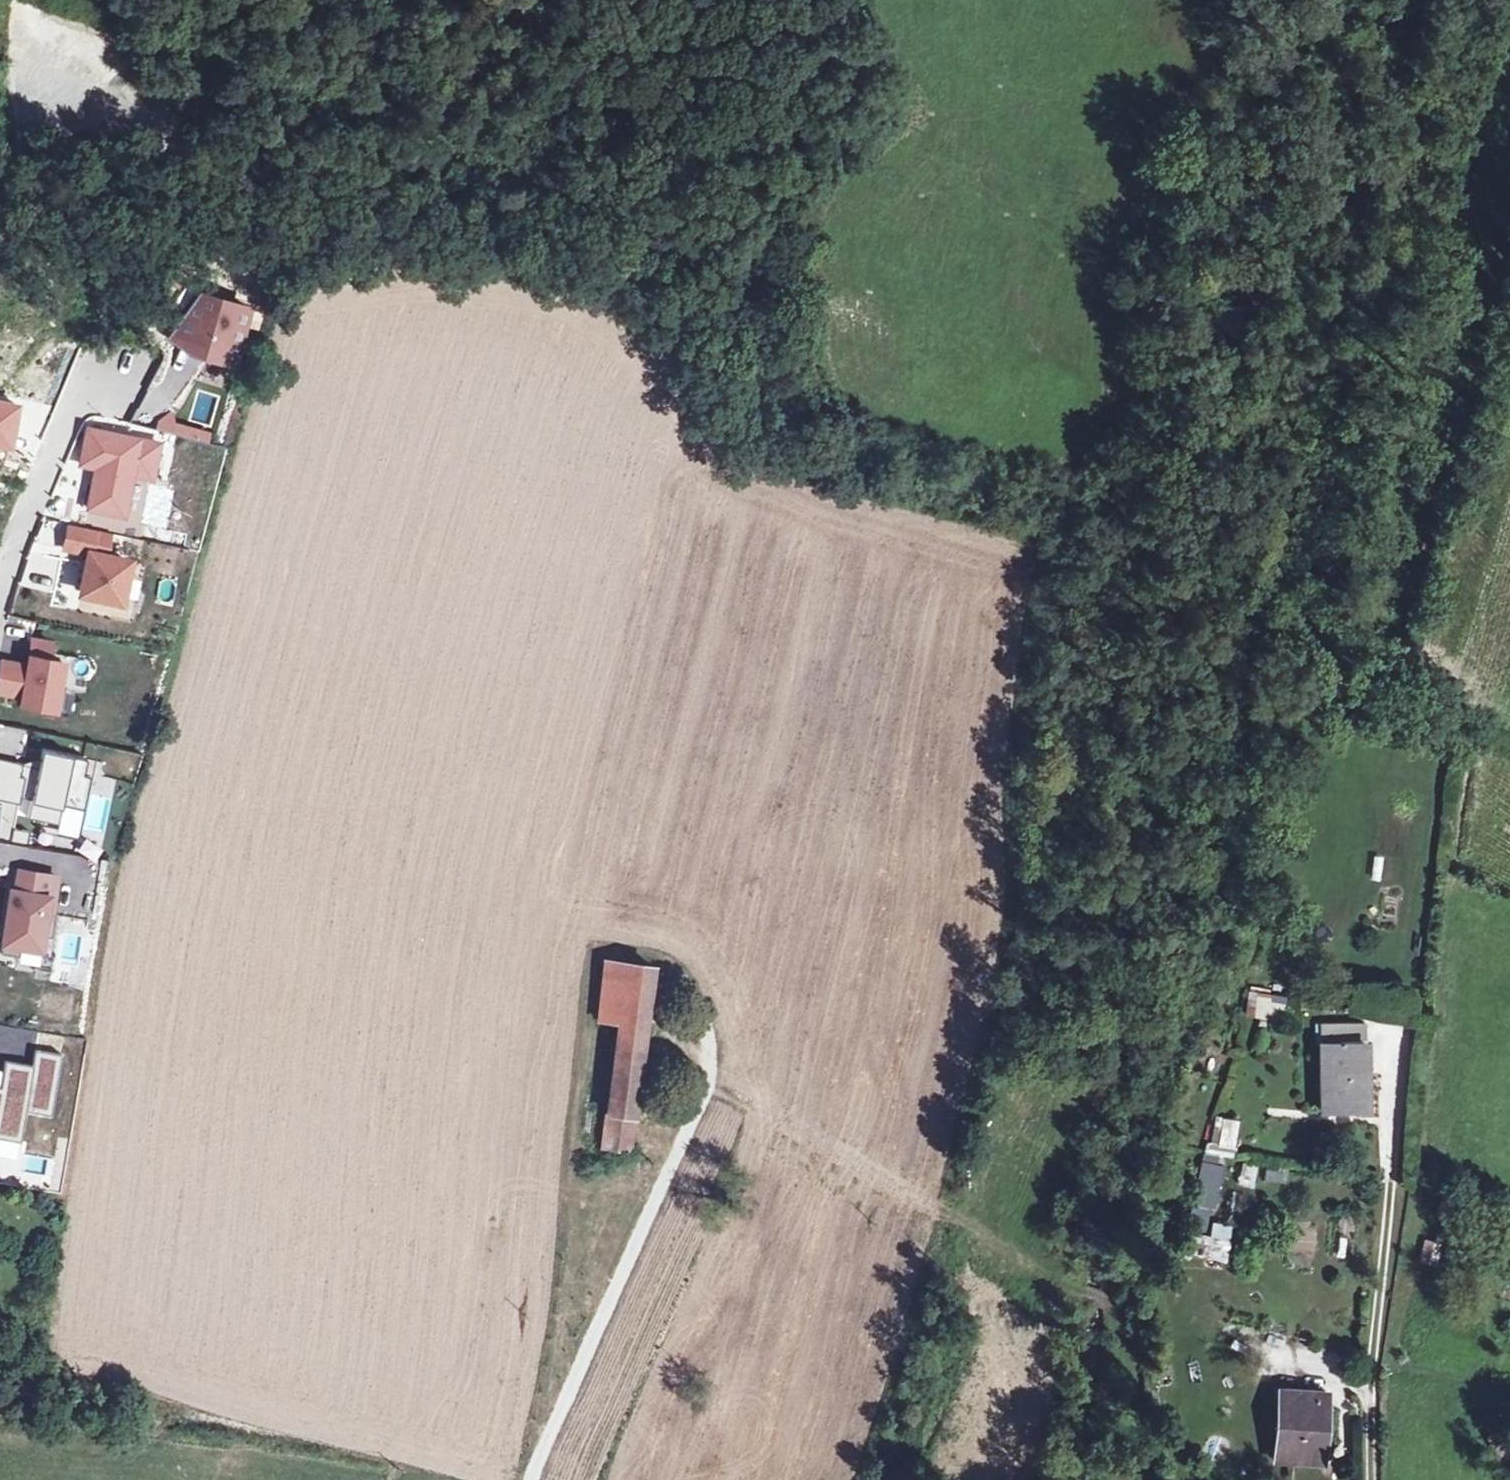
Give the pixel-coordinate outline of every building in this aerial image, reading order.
[(246,309),(200,295),(174,336),(200,344),(197,353),(230,362),(246,309)] [(0,395),(0,449),(10,450),(16,396),(0,395)] [(212,431),(165,419),(162,429),(209,441),(212,431)] [(158,444),(87,430),(80,465),(95,468),(87,509),(122,516),(130,475),(151,479),(158,444)] [(109,536),(67,528),(63,550),(89,554),(81,594),(119,601),(127,562),(104,558),(109,536)] [(1,662),(0,670),(0,693),(22,697),(20,705),(54,711),(62,663),(48,660),(51,643),(32,640),(27,667),(1,662)] [(31,728),(0,725),(0,752),(28,755),(31,728)] [(0,759),(0,801),(19,805),(20,798),(31,801),(28,818),(58,824),(72,757),(42,751),(38,770),(21,766),(22,764),(0,759)] [(16,805),(0,804),(0,837),(14,838),(16,805)] [(56,877),(19,871),(16,892),(11,891),(1,955),(19,958),(21,948),(39,951),(42,936),(52,938),(55,915),(45,913),(47,899),(52,899),(56,877)] [(618,1024),(608,1114),(633,1117),(652,967),(605,962),(599,1021),(618,1024)] [(1281,1021),(1285,998),(1250,993),(1246,1015),(1281,1021)] [(1362,1080),(1366,1079),(1364,1022),(1320,1024),(1322,1110),(1364,1109),(1362,1080)] [(5,1062),(1,1088),(0,1088),(0,1140),(21,1144),(26,1112),(52,1117),(62,1055),(35,1051),(32,1066),(5,1062)] [(629,1151),(633,1117),(608,1114),(604,1148),(629,1151)] [(1216,1118),(1208,1156),(1219,1158),(1236,1160),(1240,1121),(1216,1118)] [(1203,1155),(1199,1171),(1215,1174),(1219,1158),(1208,1156),(1203,1155)] [(1254,1187),(1257,1167),(1241,1165),(1237,1186),(1254,1187)] [(1287,1185),(1289,1170),(1267,1167),(1265,1182),(1287,1185)] [(1213,1186),(1215,1174),(1199,1171),(1188,1225),(1204,1229),(1208,1208),(1213,1186)] [(1238,1190),(1213,1186),(1208,1208),(1234,1213),(1238,1190)] [(1314,1268),(1315,1225),(1291,1225),(1291,1268),(1314,1268)] [(1196,1256),(1226,1263),(1229,1241),(1201,1236),(1196,1256)] [(1273,1461),(1322,1464),(1326,1394),(1278,1391),(1273,1461)] [(1209,1436),(1206,1457),(1226,1460),(1229,1439),(1209,1436)]
